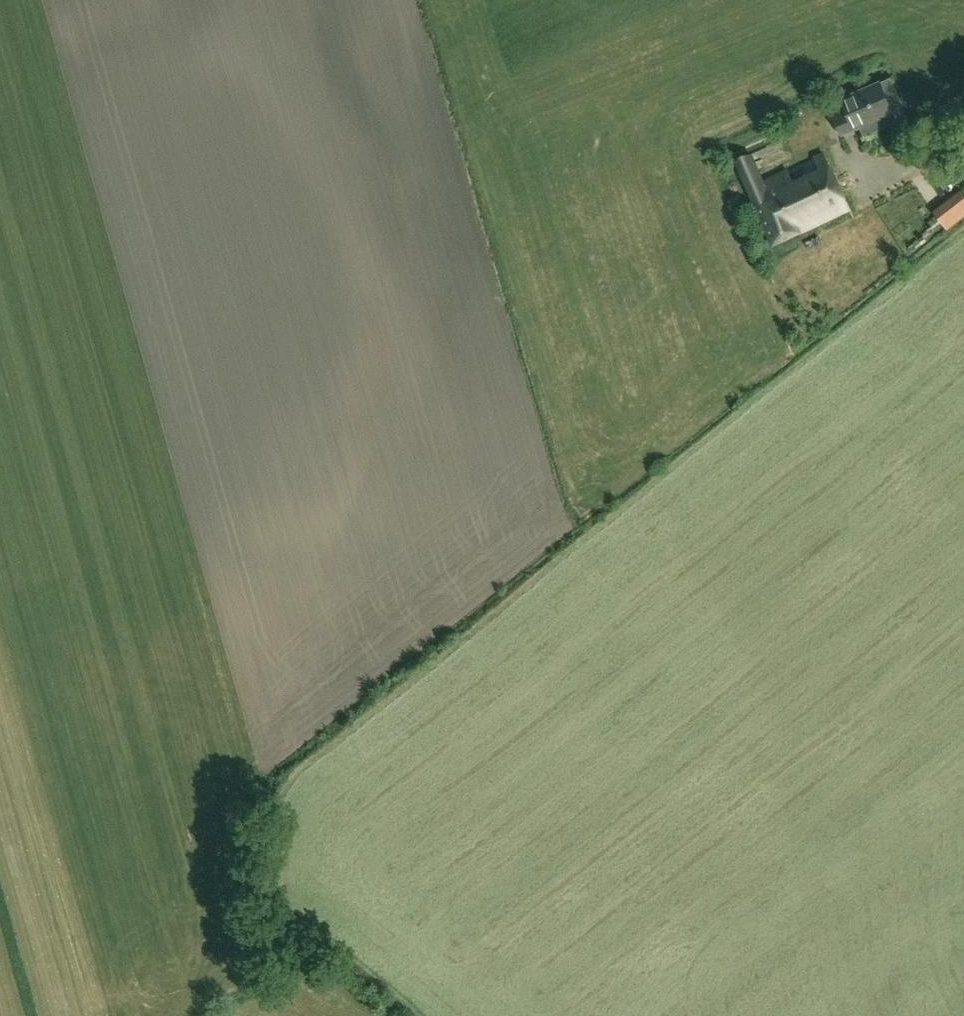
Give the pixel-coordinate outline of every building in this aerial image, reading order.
[(846,110),(835,115),(842,133),(863,125),(862,123),(883,115),(881,110),(891,105),(881,82),(841,98),(846,110)] [(765,181),(761,171),(789,158),(777,132),(733,151),(774,245),(850,208),(825,155),(765,181)]
